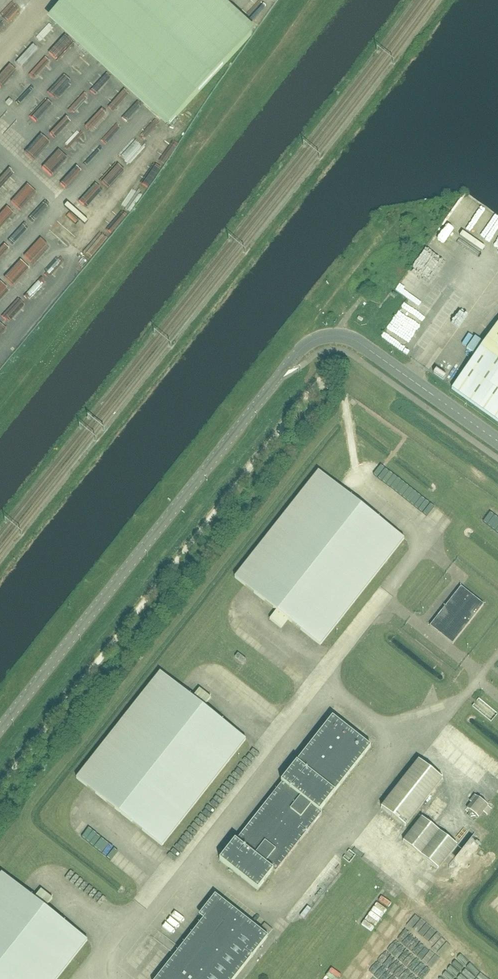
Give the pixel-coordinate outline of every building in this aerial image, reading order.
[(212,0),(68,0),(52,18),(170,126),(252,37),(212,0)] [(9,204),(0,196),(0,213),(9,204)] [(63,234),(74,244),(91,225),(81,215),(63,234)] [(27,224),(10,240),(17,247),(34,231),(27,224)] [(45,254),(50,257),(53,252),(48,248),(45,254)] [(22,308),(8,293),(0,300),(0,313),(8,321),(22,308)] [(484,344),(475,338),(466,350),(475,356),(452,390),(497,423),(497,324),(484,344)] [(404,539),(337,487),(318,472),(234,578),(276,611),(269,620),(281,629),(288,620),(320,646),(404,539)] [(460,587),(429,626),(452,644),(483,605),(460,587)] [(246,660),(238,654),(235,658),(243,664),(246,660)] [(245,740),(246,740),(204,707),(211,699),(199,690),(192,698),(179,688),(160,673),(76,779),(85,786),(162,847),(162,846),(245,740)] [(472,707),(491,722),(497,715),(479,699),(472,707)] [(322,815),(319,813),(371,748),(332,717),(282,784),(236,842),(235,841),(219,861),(257,891),(273,871),(275,873),(322,815)] [(381,809),(405,827),(442,780),(418,761),(381,809)] [(422,818),(411,832),(403,842),(438,870),(444,862),(456,846),(422,818)] [(343,858),(349,863),(355,856),(349,851),(343,858)] [(21,888),(2,873),(0,876),(0,978),(57,978),(87,941),(45,908),(52,899),(41,890),(34,899),(21,888)] [(255,953),(257,951),(259,948),(268,937),(220,899),(203,920),(180,949),(175,956),(173,958),(157,978),(235,978),(255,953)] [(274,931),(266,925),(261,931),(269,938),(274,931)]
